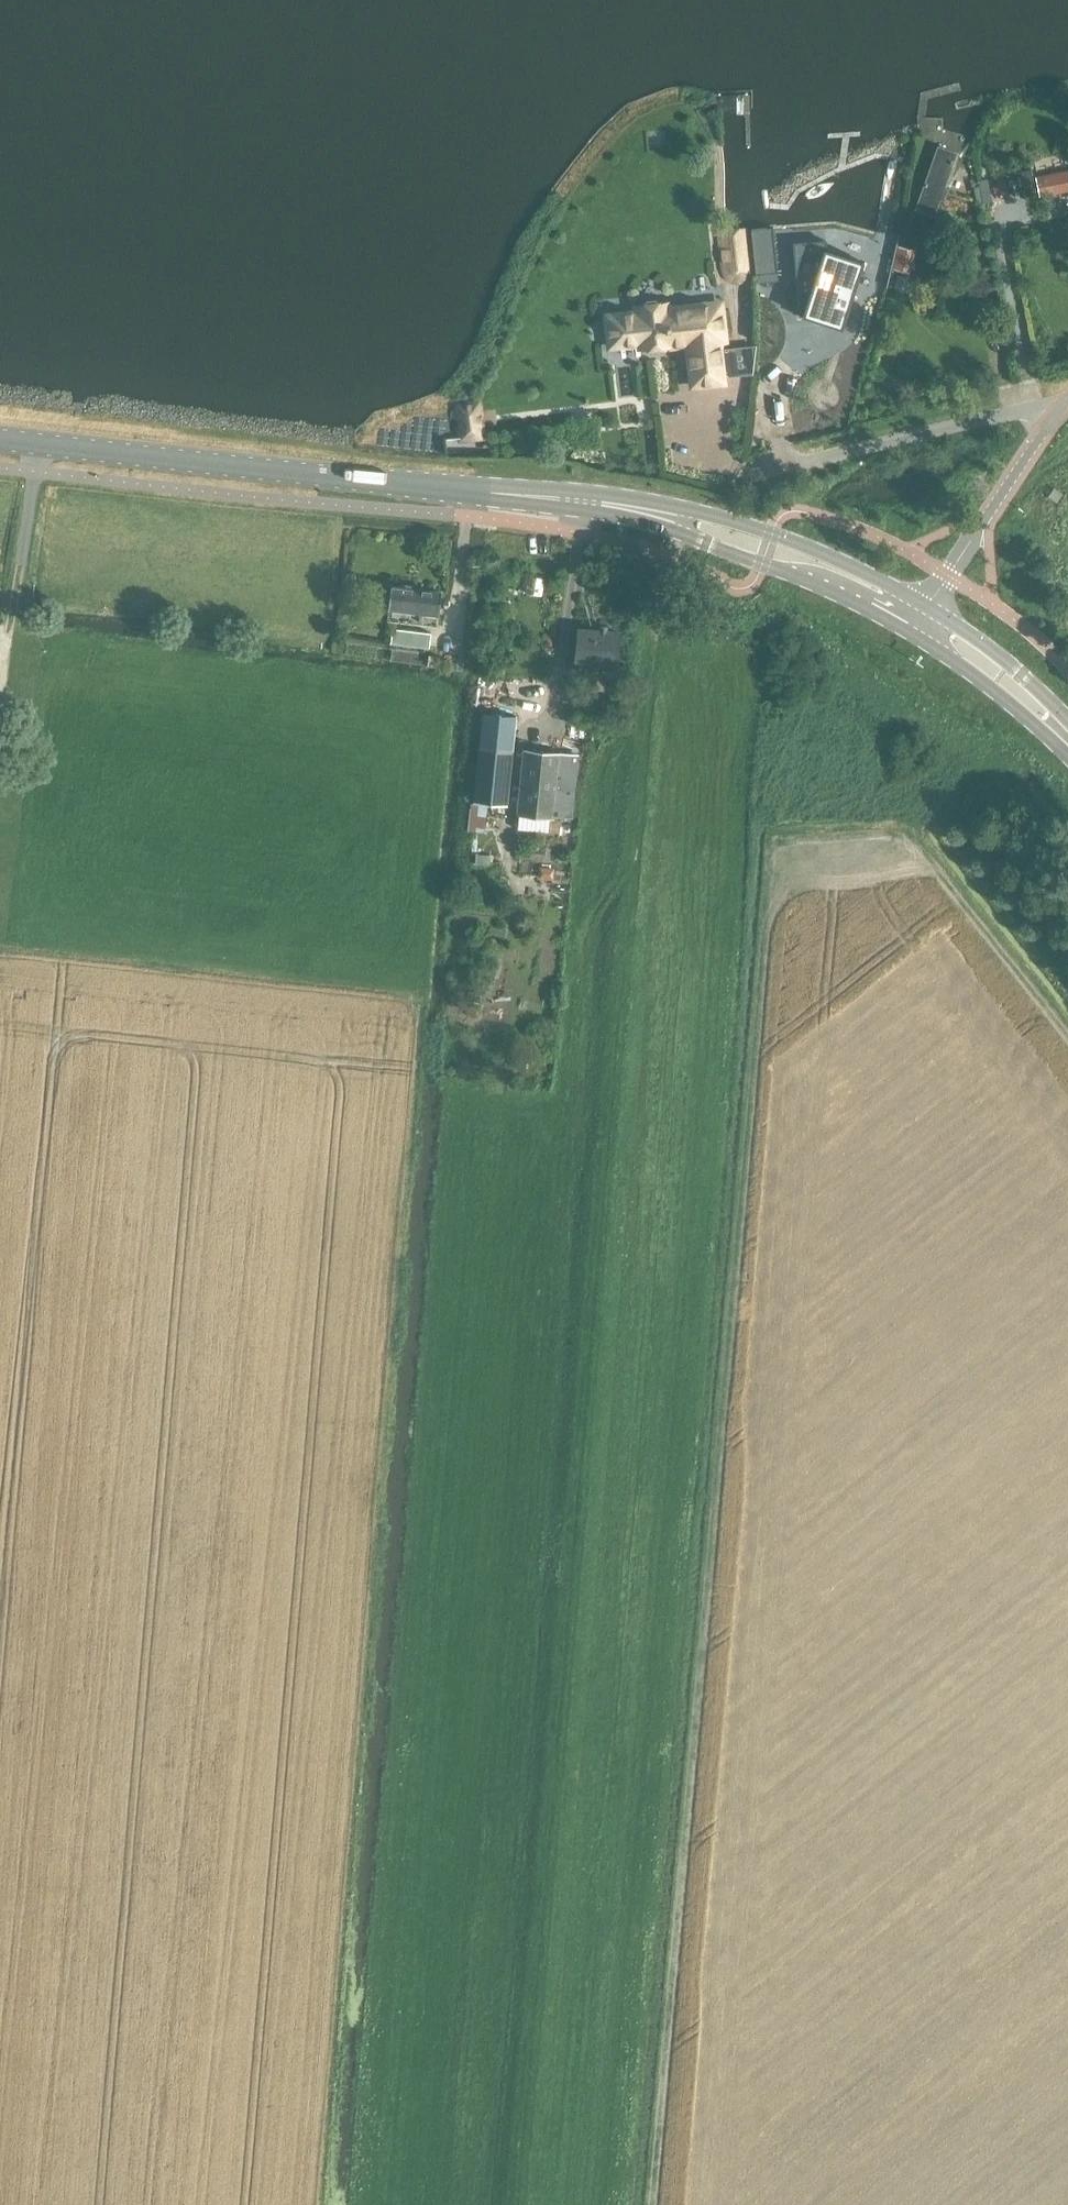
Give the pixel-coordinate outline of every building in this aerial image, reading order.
[(938,145),(915,209),(934,216),(940,199),(944,201),(949,187),(946,186),(958,152),(938,145)] [(1024,169),(1027,191),(1038,189),(1035,168),(1024,169)] [(1036,177),(1040,195),(1067,189),(1067,171),(1036,177)] [(987,178),(978,180),(979,186),(983,201),(992,199),(987,178)] [(753,269),(749,225),(716,229),(719,260),(720,268),(723,276),(729,282),(739,283),(747,280),(752,275),(753,269)] [(773,227),(768,228),(751,229),(756,274),(778,272),(773,227)] [(826,239),(794,241),(794,250),(795,266),(799,315),(803,315),(842,327),(860,271),(863,260),(827,249),(826,239)] [(898,246),(892,267),(909,272),(915,250),(898,246)] [(689,342),(691,355),(694,384),(723,381),(718,339),(724,338),(721,309),(694,312),(694,306),(667,309),(666,302),(637,305),(638,313),(607,316),(610,345),(641,342),(642,348),(689,342)] [(823,358),(824,329),(795,327),(794,356),(823,358)] [(463,437),(481,435),(478,404),(460,406),(463,437)] [(390,619),(439,625),(443,589),(395,583),(390,619)] [(393,641),(432,646),(434,631),(395,626),(393,641)] [(612,675),(623,676),(624,664),(618,663),(621,631),(581,627),(578,660),(579,660),(577,672),(593,674),(594,661),(613,663),(612,675)] [(480,748),(475,801),(506,804),(511,751),(480,748)] [(525,748),(525,749),(519,813),(556,816),(556,813),(574,815),(580,754),(562,752),(562,751),(525,748)] [(471,802),(468,829),(485,830),(487,804),(471,802)]
